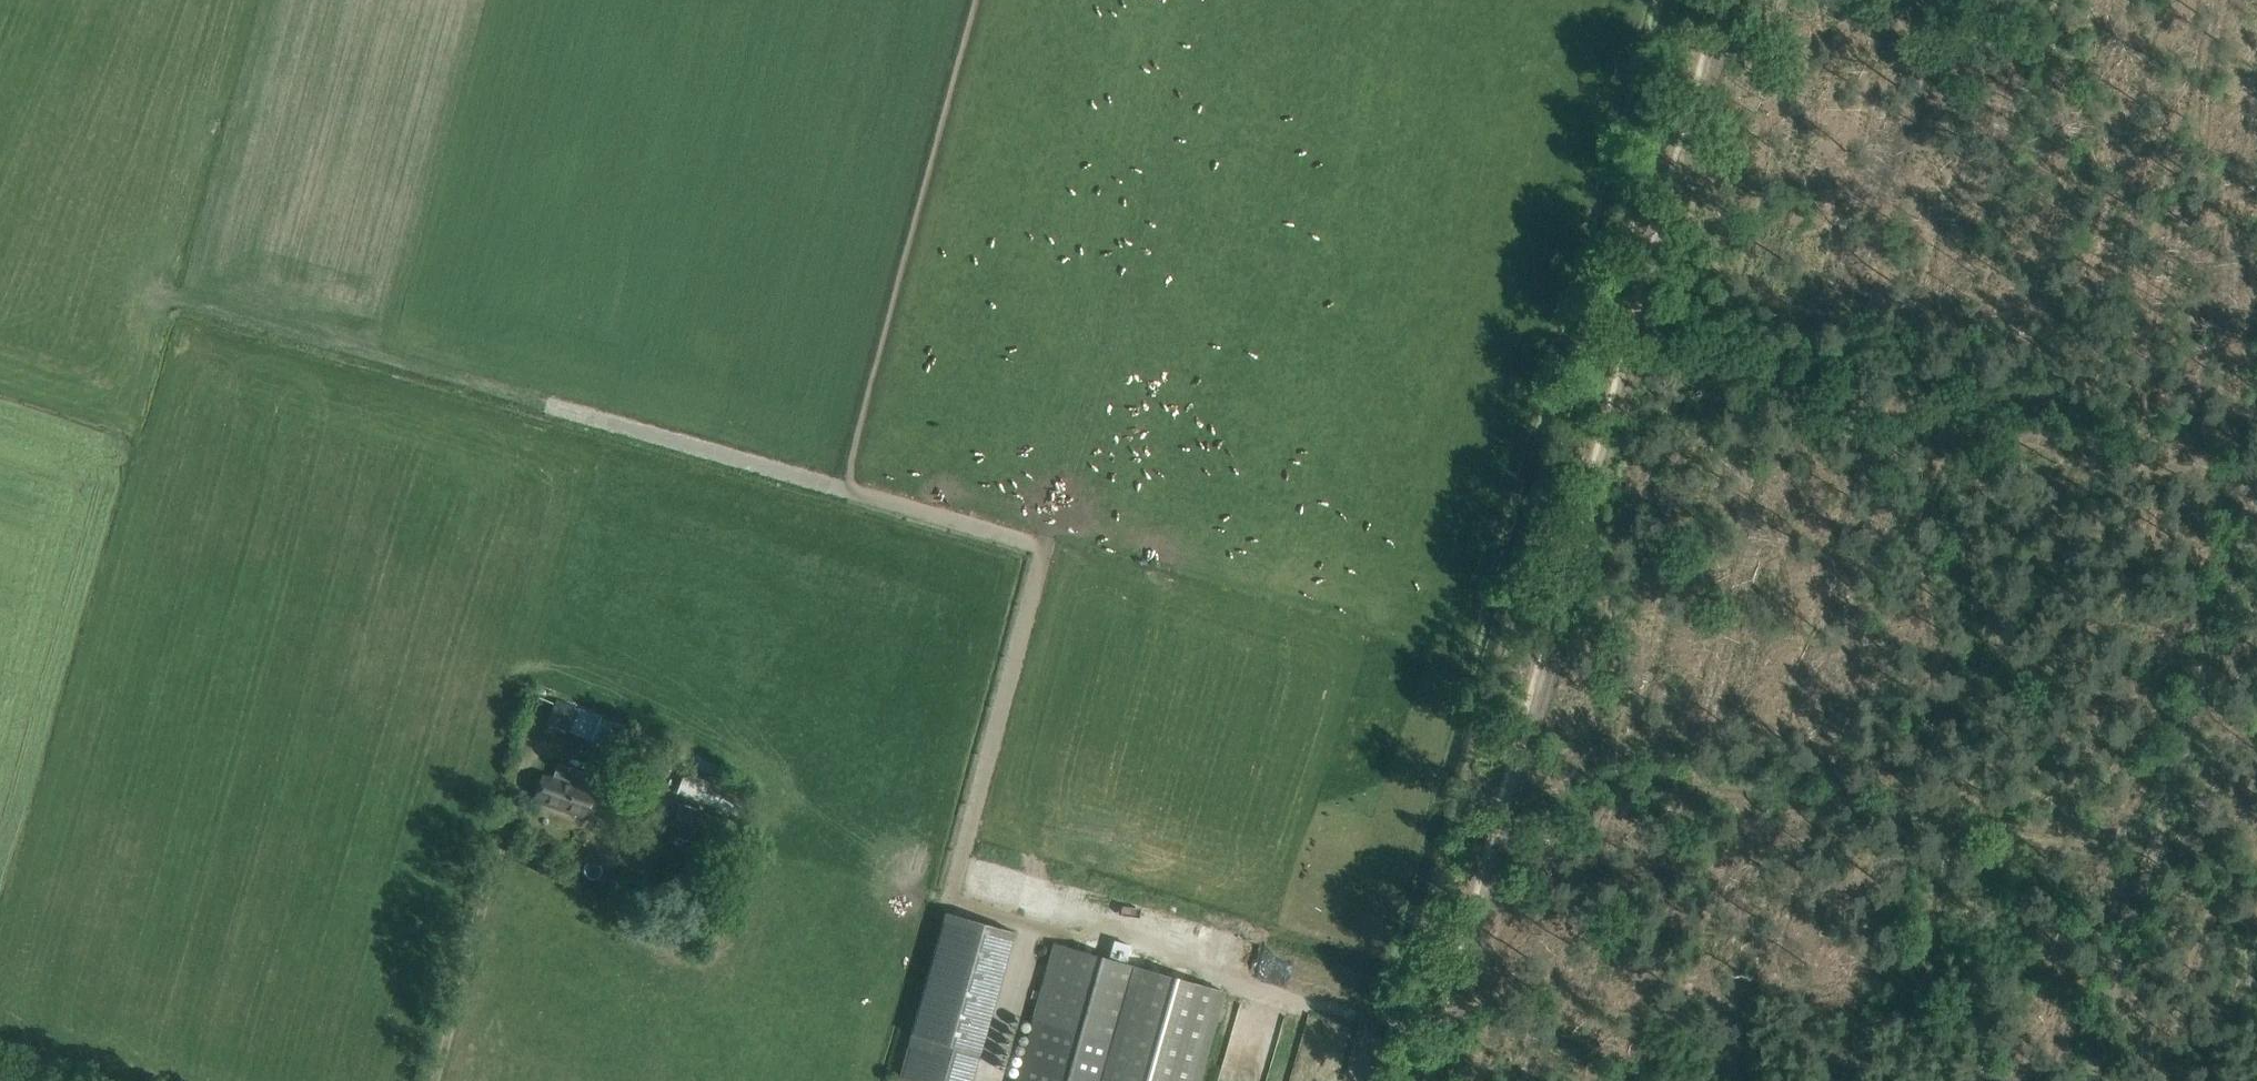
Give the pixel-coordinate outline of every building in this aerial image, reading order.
[(559,699),(549,723),(592,740),(601,716),(559,699)] [(543,775),(534,799),(590,818),(597,797),(603,778),(580,770),(559,764),(554,779),(543,775)] [(679,794),(736,814),(737,813),(742,815),(749,797),(687,773),(679,794)] [(670,834),(720,853),(721,851),(729,853),(736,828),(731,826),(732,823),(681,804),(670,834)] [(1015,929),(946,909),(898,1080),(973,1080),(1015,929)] [(1220,987),(1054,940),(1014,1080),(1194,1080),(1220,987)] [(1238,1019),(1236,1032),(1277,1036),(1279,1023),(1238,1019)]
